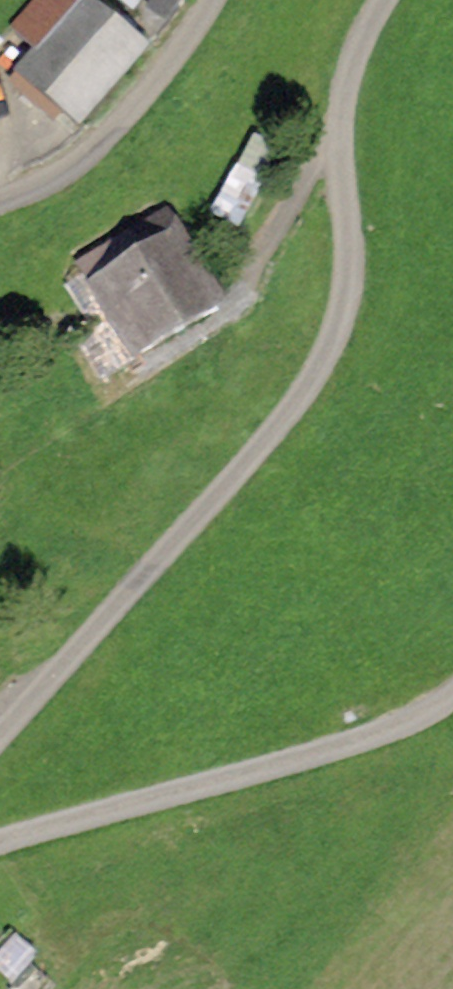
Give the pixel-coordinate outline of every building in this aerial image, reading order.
[(83,130),(152,50),(93,0),(31,0),(6,28),(37,54),(19,75),(83,130)] [(151,8),(167,21),(182,2),(180,0),(158,0),(151,8)] [(167,206),(63,272),(103,336),(82,349),(106,387),(232,307),(167,206)]
